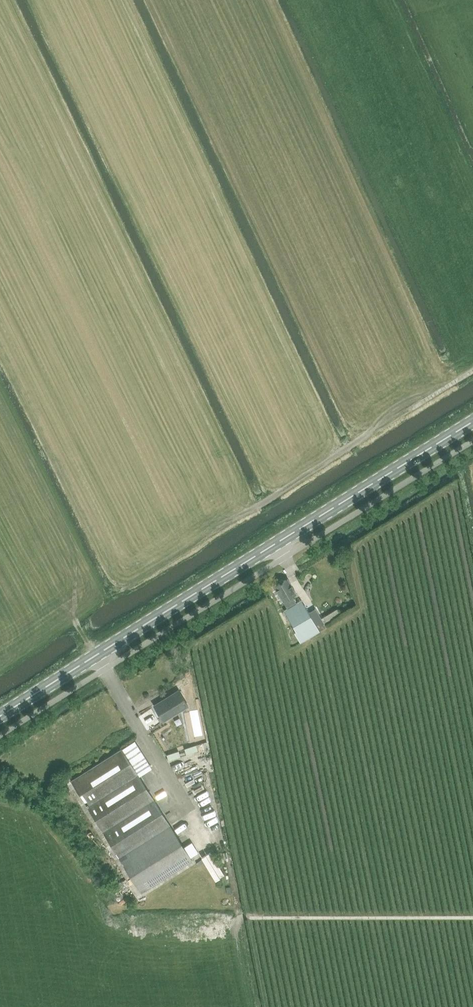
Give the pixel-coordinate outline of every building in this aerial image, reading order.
[(274,586),(288,608),(297,603),(292,596),(296,593),(287,578),(284,580),(283,579),(279,581),(279,583),(274,586)] [(288,608),(284,610),(296,630),(294,632),(300,642),(326,626),(315,608),(308,612),(301,600),(297,603),(288,608)] [(188,706),(178,690),(165,698),(166,700),(155,707),(163,721),(188,706),(193,715),(197,712),(192,703),(188,706)] [(71,781),(141,892),(192,860),(122,749),(71,781)] [(183,847),(190,857),(198,852),(191,842),(183,847)]
